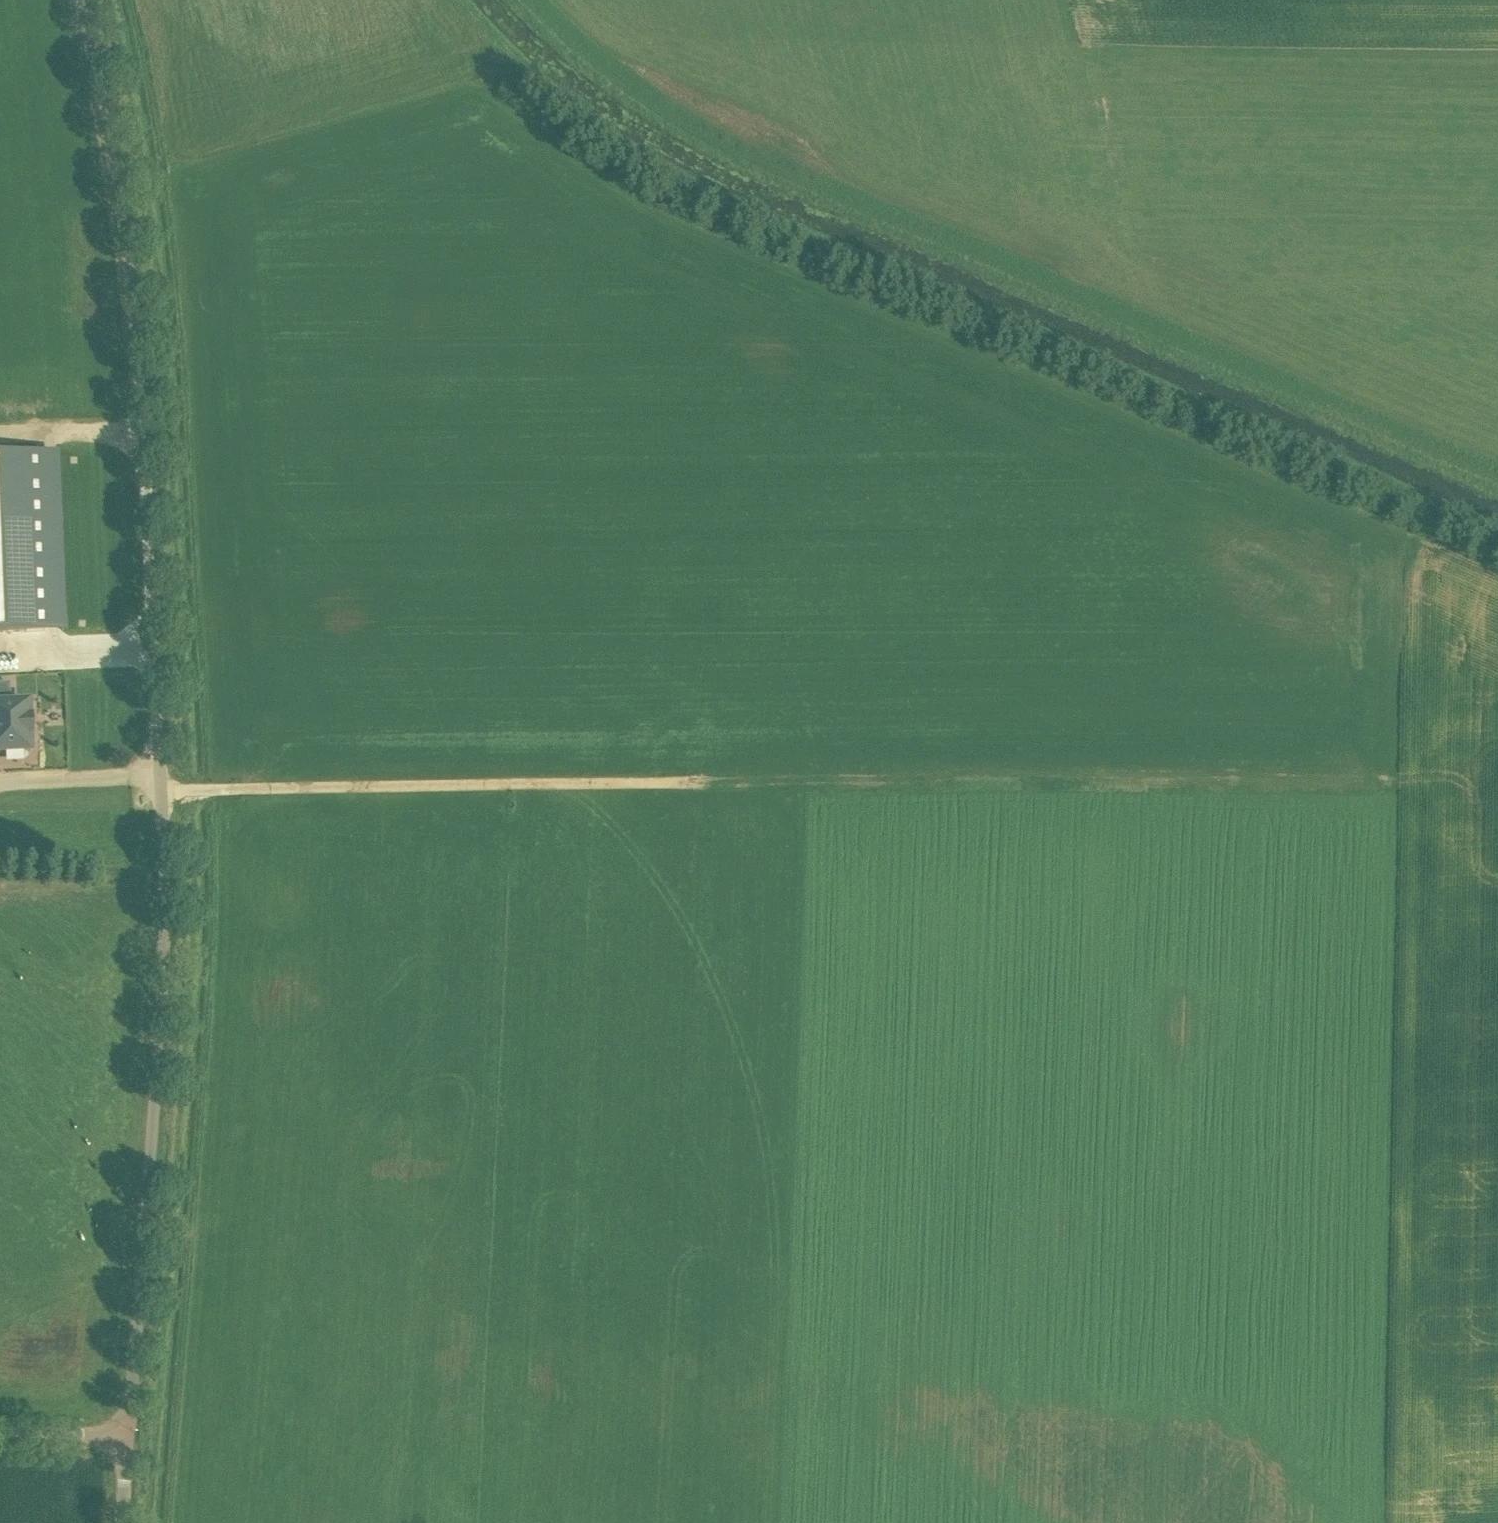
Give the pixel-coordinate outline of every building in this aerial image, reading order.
[(31,752),(30,736),(33,736),(32,718),(30,718),(30,703),(11,704),(11,684),(0,684),(0,753),(31,752)]
